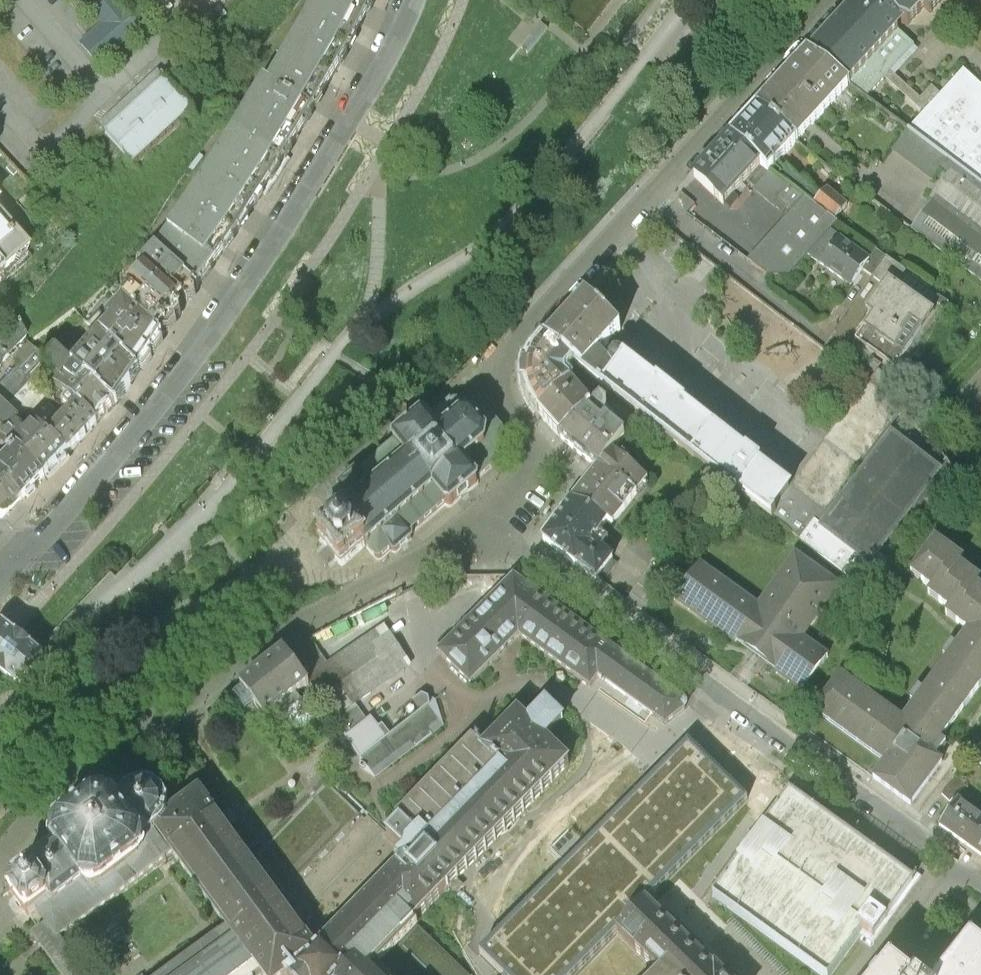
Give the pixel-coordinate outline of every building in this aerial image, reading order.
[(109,35),(125,21),(108,0),(80,0),(109,35)] [(373,0),(316,0),(299,31),(341,60),(354,37),(373,0)] [(874,0),(863,0),(839,26),(810,55),(850,86),(866,99),(915,46),(899,33),(905,27),(874,0)] [(905,27),(908,24),(917,24),(922,19),(923,11),(932,0),(874,0),(905,27)] [(138,37),(125,21),(109,35),(84,55),(99,71),(138,37)] [(533,31),(521,47),(527,52),(547,27),(540,22),(533,31)] [(320,98),(341,60),(299,31),(270,84),(313,109),(320,98)] [(770,99),(758,113),(799,143),(810,131),(850,86),(810,55),(770,99)] [(965,68),(910,133),(947,160),(959,169),(980,185),(980,82),(965,68)] [(307,119),(313,109),(270,84),(265,81),(235,132),(281,163),(307,119)] [(195,122),(163,84),(101,136),(133,174),(195,122)] [(799,143),(758,113),(731,142),(760,169),(768,176),(799,143)] [(281,163),(235,132),(171,230),(215,264),(246,218),(268,185),(281,163)] [(947,160),(910,133),(895,154),(932,181),(947,160)] [(699,178),(728,204),(760,169),(731,142),(699,178)] [(959,169),(933,203),(980,237),(980,185),(959,169)] [(771,175),(755,194),(772,209),(787,189),(771,175)] [(829,190),(814,206),(835,222),(849,206),(829,190)] [(808,200),(749,263),(768,278),(787,279),(807,260),(831,234),(838,225),(835,222),(814,206),(808,200)] [(933,203),(913,232),(980,280),(980,237),(933,203)] [(30,266),(0,230),(0,291),(30,266)] [(206,278),(215,264),(171,230),(157,249),(199,288),(206,278)] [(831,234),(807,260),(849,289),(862,273),(870,261),(831,234)] [(185,309),(199,288),(157,249),(128,282),(136,290),(125,300),(126,302),(164,336),(185,309)] [(870,261),(862,273),(883,287),(887,281),(895,286),(904,273),(876,253),(870,261)] [(703,263),(697,273),(709,282),(716,273),(703,263)] [(887,281),(883,287),(866,312),(873,317),(864,330),(895,351),(913,324),(922,330),(934,313),(895,286),(887,281)] [(622,332),(582,295),(541,340),(582,371),(595,381),(774,516),(794,489),(629,361),(620,372),(600,357),(622,332)] [(151,357),(164,336),(126,302),(108,319),(100,311),(89,321),(99,331),(141,371),(151,357)] [(26,341),(17,325),(0,341),(0,364),(26,341)] [(141,371),(99,331),(72,360),(115,403),(127,389),(141,371)] [(529,405),(533,411),(582,371),(541,340),(527,358),(521,371),(523,393),(529,405)] [(106,412),(115,403),(72,360),(58,347),(42,363),(60,381),(56,385),(69,398),(63,405),(71,411),(79,403),(86,411),(99,422),(106,412)] [(582,371),(533,411),(537,415),(561,443),(591,413),(576,402),(595,381),(582,371)] [(31,379),(6,404),(19,417),(29,407),(45,421),(63,405),(31,379)] [(69,451),(48,435),(35,422),(26,431),(15,420),(19,417),(6,404),(0,398),(0,427),(45,473),(50,468),(60,460),(69,451)] [(71,411),(48,435),(69,451),(88,432),(99,422),(86,411),(79,403),(71,411)] [(591,413),(561,443),(574,453),(599,473),(613,457),(625,442),(611,430),(614,425),(607,419),(607,409),(601,403),(591,413)] [(328,537),(319,545),(341,571),(341,570),(342,571),(343,571),(344,571),(345,571),(366,552),(377,565),(378,565),(379,566),(380,566),(381,565),(382,565),(392,556),(393,558),(394,557),(394,558),(395,558),(396,558),(397,558),(413,545),(413,544),(413,543),(413,542),(413,541),(413,540),(447,511),(448,512),(449,512),(450,513),(450,512),(451,512),(452,512),(480,489),(479,488),(480,488),(480,487),(480,486),(479,485),(480,485),(479,484),(501,465),(497,461),(499,459),(504,434),(480,407),(455,407),(453,409),(452,407),(429,426),(427,424),(426,424),(425,423),(424,423),(423,423),(423,424),(423,423),(396,446),(396,447),(396,448),(395,448),(395,449),(396,450),(397,452),(362,481),(361,480),(360,480),(360,479),(359,479),(358,479),(357,480),(357,479),(341,493),(341,494),(340,495),(340,496),(341,496),(341,497),(340,497),(342,499),(331,508),(332,508),(331,509),(331,510),(331,511),(331,512),(342,525),(337,529),(335,527),(326,534),(328,537)] [(23,496),(27,492),(38,481),(45,473),(0,427),(0,448),(5,453),(0,457),(0,473),(23,496)] [(885,431),(803,537),(867,584),(949,475),(885,431)] [(613,457),(599,473),(597,477),(572,505),(593,514),(607,525),(612,529),(648,485),(613,457)] [(23,496),(0,473),(0,516),(4,515),(18,502),(23,496)] [(593,514),(572,505),(543,544),(582,570),(597,583),(612,562),(592,546),(607,525),(593,514)] [(935,540),(911,573),(932,588),(928,593),(949,609),(946,613),(968,630),(901,721),(840,676),(815,711),(885,763),(873,779),(911,806),(943,762),(936,757),(938,754),(946,743),(940,739),(980,683),(980,588),(977,585),(980,580),(960,565),(963,560),(935,540)] [(700,568),(677,600),(736,642),(756,656),(776,670),(802,689),(825,657),(799,639),(836,587),(796,558),(759,610),(700,568)] [(103,600),(114,587),(104,578),(93,591),(103,600)] [(584,633),(515,584),(499,600),(440,658),(471,688),(490,669),(503,656),(516,643),(519,640),(591,690),(598,679),(665,726),(685,712),(686,711),(686,709),(686,708),(686,706),(686,705),(685,704),(682,703),(615,655),(584,633)] [(3,618),(0,621),(0,665),(18,680),(42,650),(34,643),(3,618)] [(309,682),(362,761),(386,742),(371,723),(367,725),(356,710),(412,671),(385,632),(329,670),(310,643),(289,654),(285,656),(307,684),(309,682)] [(272,667),(264,674),(311,734),(323,725),(309,706),(301,704),(297,699),(310,689),(307,684),(285,656),(272,667)] [(242,690),(267,722),(280,712),(284,717),(284,726),(298,743),(311,734),(264,674),(255,680),(242,690)] [(361,772),(375,781),(445,730),(437,704),(423,698),(418,702),(426,713),(386,742),(362,761),(361,772)] [(380,963),(419,925),(448,892),(569,765),(545,742),(563,723),(547,707),(528,726),(518,716),(482,754),(474,745),(399,823),(401,825),(394,832),(388,839),(369,821),(366,823),(328,786),(258,859),(290,903),(287,906),(307,925),(300,931),(319,957),(293,974),(394,974),(380,963)] [(481,956),(500,974),(577,974),(588,964),(617,935),(648,903),(747,802),(688,744),(481,956)] [(964,787),(956,780),(942,794),(950,802),(964,787)] [(26,914),(29,918),(50,903),(54,909),(84,887),(86,890),(88,892),(89,893),(91,894),(92,894),(94,894),(96,894),(98,893),(99,893),(143,860),(145,857),(146,856),(147,854),(147,852),(147,850),(146,848),(145,846),(143,842),(161,829),(163,827),(164,826),(165,824),(166,822),(167,819),(169,818),(170,815),(170,812),(169,809),(169,806),(167,807),(166,805),(166,803),(165,801),(164,800),(163,798),(162,797),(160,796),(159,795),(157,794),(158,792),(157,791),(155,790),(153,789),(150,788),(148,788),(145,788),(145,790),(142,790),(139,791),(136,792),(133,793),(131,795),(129,793),(124,797),(126,799),(116,806),(115,805),(114,805),(114,804),(113,803),(112,802),(111,802),(110,801),(111,800),(110,799),(109,799),(108,798),(106,798),(105,798),(104,798),(104,799),(103,800),(101,800),(100,801),(99,802),(98,803),(98,804),(97,803),(96,802),(85,810),(86,811),(86,812),(71,823),(70,823),(69,822),(59,830),(60,831),(59,832),(60,832),(59,833),(58,833),(57,834),(56,835),(55,836),(54,837),(53,837),(52,838),(52,839),(52,840),(52,841),(52,842),(52,844),(54,843),(54,844),(54,845),(55,846),(55,847),(56,848),(56,849),(57,850),(48,857),(46,856),(41,860),(42,861),(33,868),(31,867),(26,871),(27,872),(27,873),(30,876),(31,875),(33,878),(31,879),(15,890),(15,891),(11,894),(14,898),(13,898),(25,914),(26,914)] [(790,793),(729,877),(713,900),(820,974),(833,974),(863,932),(857,928),(871,909),(887,920),(900,901),(914,881),(866,847),(790,793)] [(143,842),(145,846),(150,852),(165,840),(178,830),(190,845),(220,822),(200,795),(169,818),(167,819),(166,822),(165,824),(164,826),(163,827),(161,829),(143,842)] [(940,827),(969,848),(980,832),(980,817),(958,801),(940,827)] [(264,974),(293,974),(319,957),(300,931),(228,833),(237,827),(233,820),(229,815),(228,816),(220,822),(190,845),(178,830),(165,840),(175,854),(173,856),(175,858),(229,932),(230,931),(264,974)] [(969,848),(980,856),(980,832),(969,848)] [(150,852),(145,846),(146,848),(147,850),(147,852),(147,854),(146,856),(145,857),(143,860),(99,893),(98,893),(109,908),(175,858),(173,856),(175,854),(165,840),(150,852)] [(58,945),(61,943),(109,908),(98,893),(96,894),(94,894),(92,894),(91,894),(89,893),(88,892),(86,890),(84,887),(54,909),(50,903),(29,918),(33,924),(40,918),(48,930),(58,945)] [(648,903),(617,935),(659,974),(724,974),(648,903)] [(887,920),(871,909),(857,928),(863,932),(873,939),(884,923),(887,920)] [(419,925),(380,963),(394,974),(468,974),(419,925)] [(61,943),(58,945),(48,930),(34,939),(60,974),(84,974),(61,943)] [(230,931),(229,932),(170,974),(264,974),(230,931)] [(971,941),(944,974),(980,974),(980,949),(971,941)] [(890,966),(883,974),(901,974),(890,966)]
